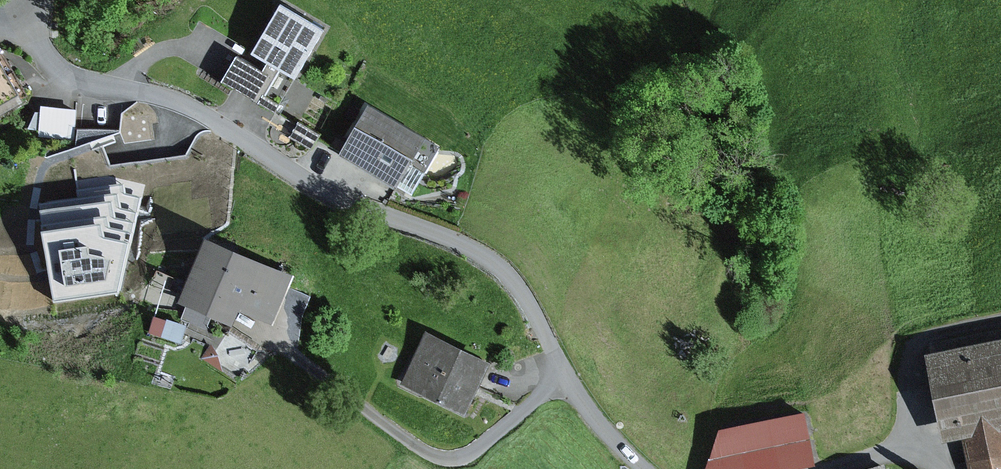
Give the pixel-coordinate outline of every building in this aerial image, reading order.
[(321,34),(277,8),(248,58),(264,68),(260,74),(234,59),(219,85),(274,116),(321,34)] [(34,95),(5,47),(0,50),(0,49),(0,115),(34,95)] [(42,110),(38,109),(29,128),(39,130),(39,136),(73,139),(78,107),(44,102),(42,110)] [(440,149),(366,106),(336,157),(394,191),(396,188),(412,197),(440,149)] [(319,137),(296,124),(288,139),(311,151),(319,137)] [(207,148),(144,142),(139,195),(201,202),(207,148)] [(298,270),(213,232),(182,298),(236,323),(243,307),(275,322),(298,270)] [(183,344),(191,322),(170,315),(169,317),(156,312),(149,332),(183,344)] [(263,343),(233,324),(212,358),(242,377),(263,343)] [(495,356),(430,325),(404,381),(469,411),(495,356)] [(221,353),(213,342),(202,358),(223,372),(221,353)] [(921,359),(940,446),(964,441),(970,468),(1000,468),(1000,342),(921,359)] [(717,433),(705,468),(800,468),(812,467),(802,416),(717,433)]
